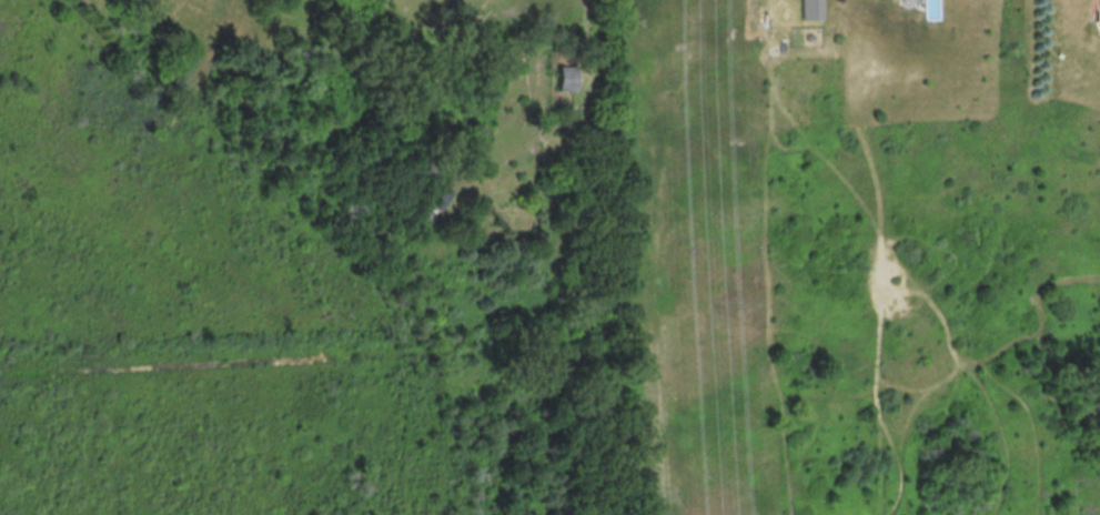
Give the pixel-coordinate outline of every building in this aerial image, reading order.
[(822,0),(801,0),(801,19),(821,19),(822,0)] [(576,90),(577,66),(558,65),(557,89),(576,90)] [(440,211),(454,191),(445,185),(431,205),(440,211)]
